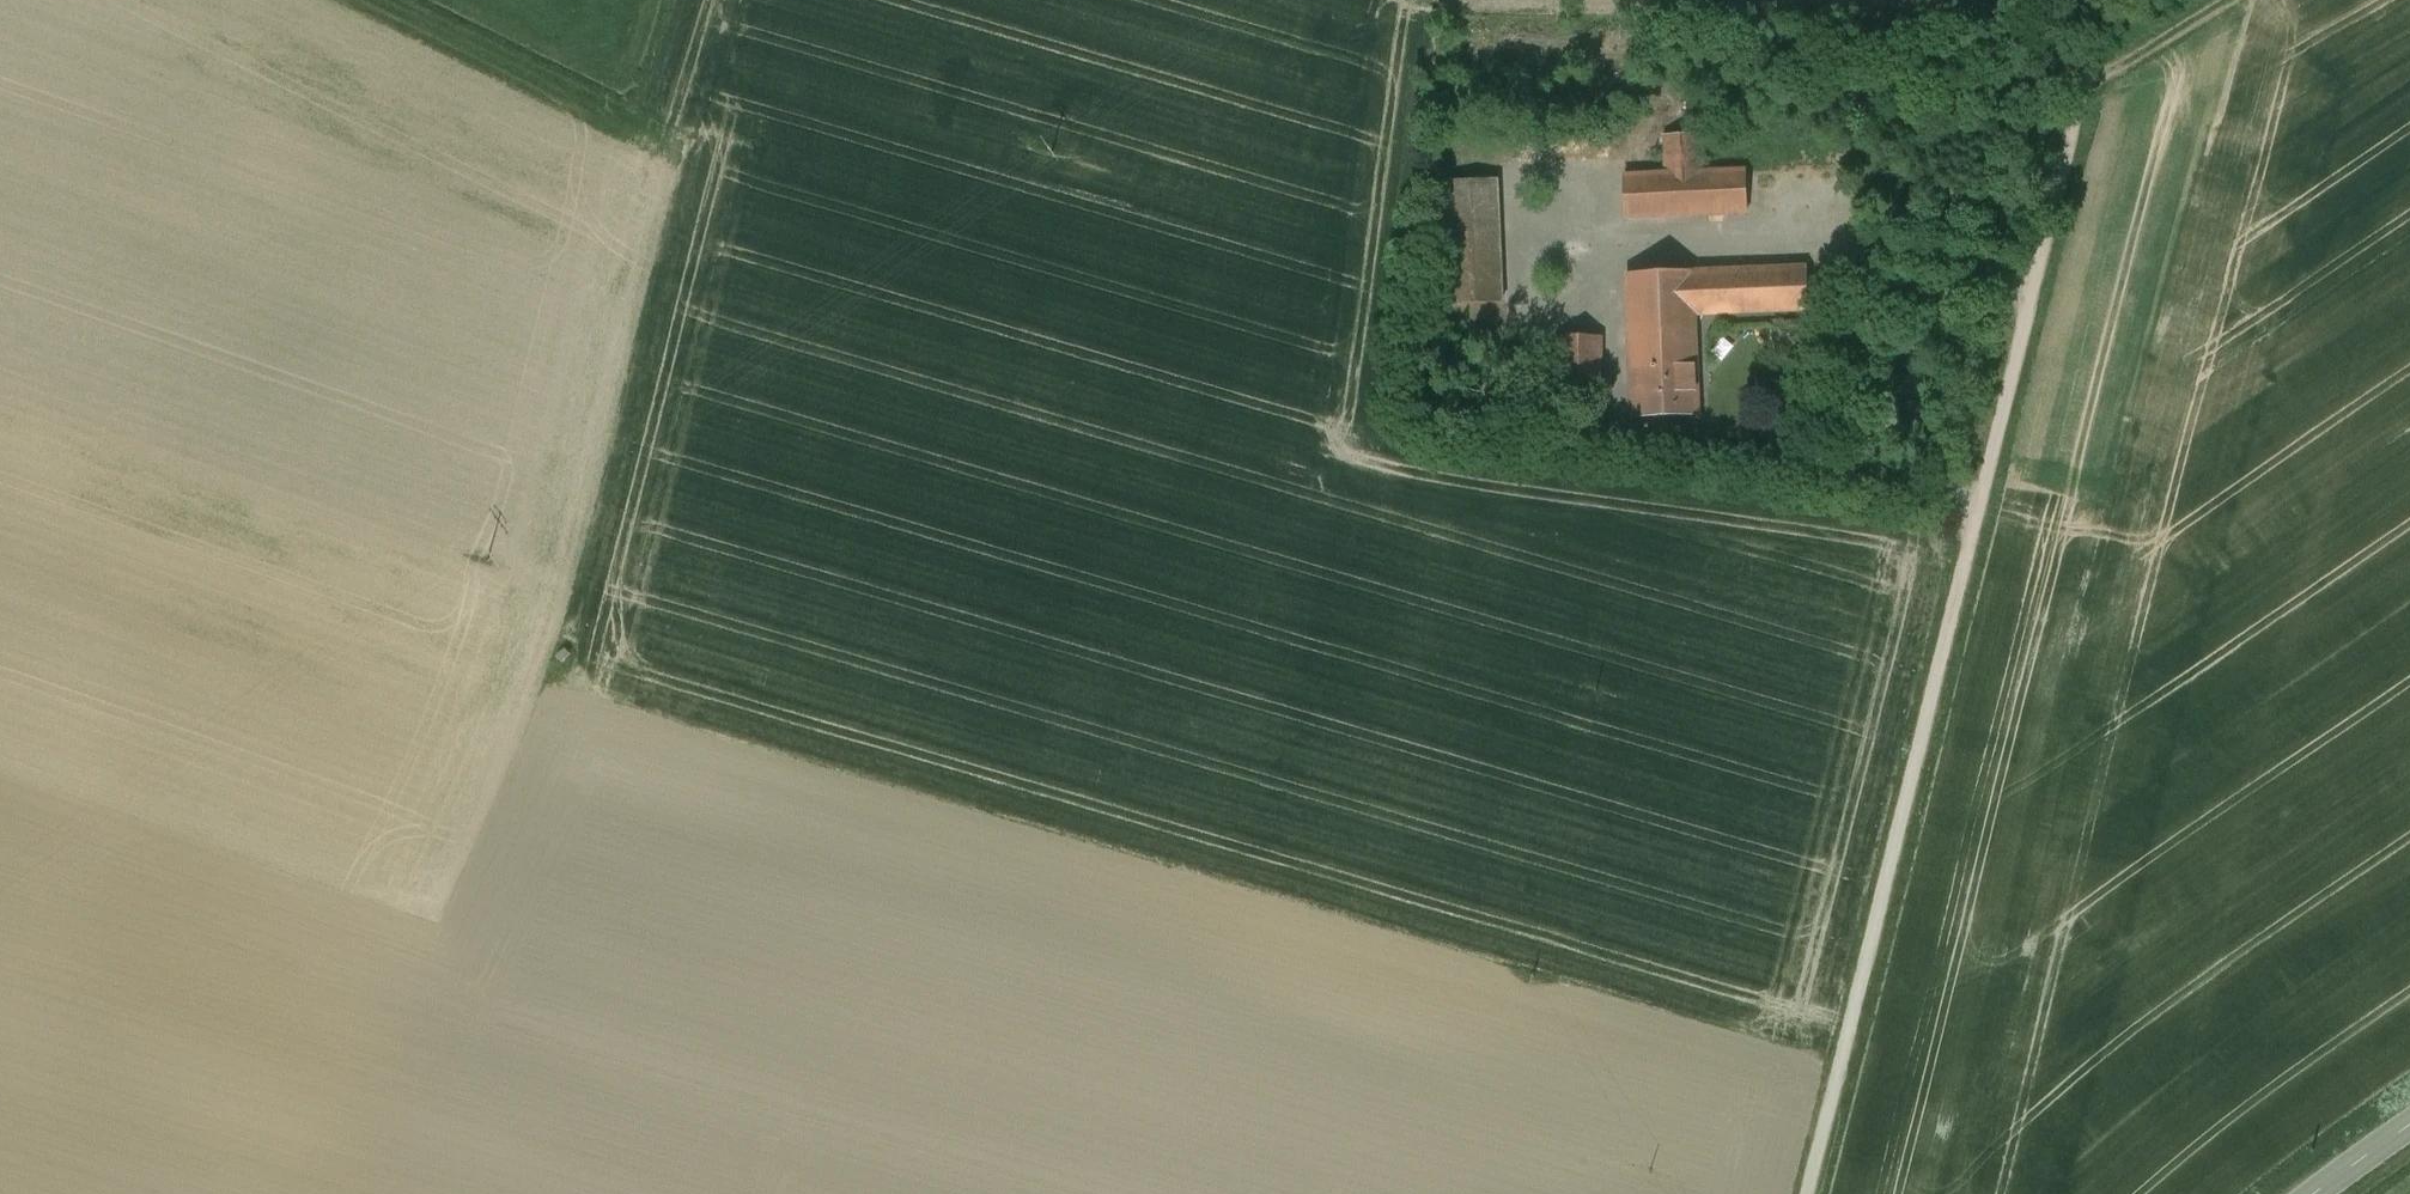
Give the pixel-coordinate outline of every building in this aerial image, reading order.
[(1702,134),(1663,136),(1664,173),(1623,175),(1625,218),(1746,213),(1745,170),(1703,171),(1702,134)] [(1496,180),(1447,182),(1452,304),(1502,302),(1496,180)] [(1805,267),(1626,275),(1628,316),(1694,314),(1694,315),(1807,310),(1805,267)] [(1694,314),(1628,316),(1632,418),(1697,416),(1694,315),(1694,314)] [(1600,337),(1558,336),(1557,383),(1600,383),(1600,337)]
